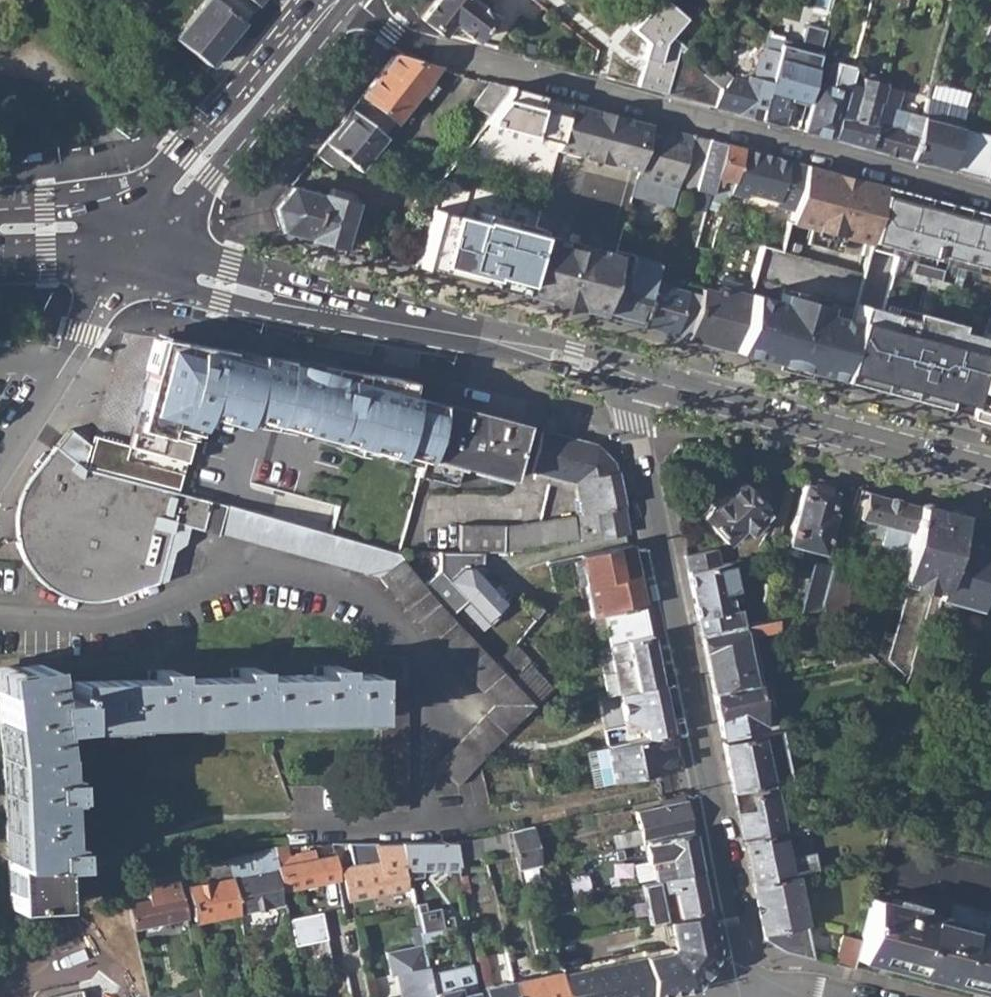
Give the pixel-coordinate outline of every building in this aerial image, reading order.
[(207,62),(226,39),(250,9),(239,0),(219,0),(217,2),(215,0),(206,0),(176,38),(207,62)] [(250,9),(258,0),(239,0),(250,9)] [(472,38),(491,14),(473,0),(437,0),(422,19),(439,33),(448,22),(472,38)] [(778,38),(775,49),(814,60),(828,4),(814,1),(812,18),(788,11),(782,6),(760,32),(774,36),(778,38)] [(676,49),(678,51),(693,33),(653,2),(641,18),(653,29),(673,46),(676,49)] [(990,45),(990,7),(982,42),(990,45)] [(645,38),(665,55),(673,46),(653,29),(645,38)] [(731,111),(758,118),(775,49),(778,38),(774,36),(771,50),(765,49),(759,55),(755,70),(757,79),(747,77),(746,83),(724,77),(717,85),(718,86),(712,106),(731,111)] [(682,98),(712,106),(718,86),(717,85),(678,51),(676,49),(663,93),(682,98)] [(591,74),(600,76),(605,57),(598,50),(591,74)] [(363,93),(399,122),(442,67),(394,54),(377,75),(363,93)] [(814,133),(832,138),(838,116),(844,94),(845,90),(847,83),(852,65),(835,62),(829,86),(815,82),(803,129),(814,133)] [(838,116),(832,138),(846,141),(867,146),(878,103),(882,90),(883,84),(878,76),(868,74),(859,79),(857,86),(847,83),(845,90),(844,94),(838,116)] [(883,84),(882,90),(890,92),(892,84),(884,81),(883,84)] [(442,174),(415,267),(440,273),(452,276),(495,288),(516,293),(518,286),(529,246),(568,101),(534,92),(509,84),(506,95),(442,174)] [(924,103),(921,116),(910,158),(927,163),(950,169),(953,157),(958,136),(965,106),(926,97),(924,103)] [(895,108),(878,103),(867,146),(910,158),(921,116),(924,103),(913,100),(909,115),(903,113),(899,130),(890,127),(894,111),(895,108)] [(516,293),(538,299),(549,302),(559,295),(601,306),(610,271),(613,258),(629,195),(633,179),(648,122),(635,118),(630,123),(629,129),(616,126),(617,119),(596,114),(594,107),(568,101),(529,246),(518,286),(516,293)] [(350,160),(362,168),(389,136),(353,106),(332,131),(317,150),(333,162),(344,166),(350,160)] [(607,111),(594,107),(596,114),(617,119),(616,126),(629,129),(630,123),(635,118),(607,111)] [(903,113),(894,111),(890,127),(899,130),(903,113)] [(648,122),(633,179),(629,195),(671,206),(683,163),(691,133),(669,127),(648,122)] [(691,133),(683,163),(698,167),(706,138),(691,133)] [(959,171),(960,167),(986,174),(984,178),(987,178),(990,164),(990,145),(958,136),(953,157),(950,169),(959,171)] [(709,193),(715,170),(722,141),(707,138),(706,138),(698,167),(692,189),(709,193)] [(709,193),(708,197),(717,200),(724,202),(727,192),(739,146),(729,143),(722,141),(715,170),(709,193)] [(792,160),(739,146),(727,192),(744,196),(745,192),(776,200),(775,205),(794,210),(795,205),(806,164),(792,160)] [(794,210),(790,222),(810,228),(845,236),(866,242),(862,254),(863,270),(875,227),(877,219),(886,186),(868,181),(827,170),(806,164),(795,205),(794,210)] [(960,167),(959,171),(966,173),(984,178),(986,174),(960,167)] [(287,232),(309,238),(320,198),(321,195),(320,194),(289,185),(271,206),(279,230),(287,232)] [(981,210),(886,186),(863,270),(957,293),(981,210)] [(321,195),(320,198),(309,238),(329,244),(343,247),(354,204),(339,200),(341,194),(333,192),(331,197),(321,195)] [(714,211),(717,200),(708,197),(704,208),(714,211)] [(968,259),(966,262),(957,293),(990,286),(990,213),(981,210),(968,259)] [(810,228),(806,242),(841,252),(845,236),(810,228)] [(791,366),(835,378),(857,297),(863,272),(794,254),(797,244),(791,242),(789,253),(758,245),(746,295),(731,350),(745,354),(791,366)] [(613,319),(639,326),(651,282),(655,269),(613,258),(610,271),(601,306),(599,315),(613,319)] [(683,291),(651,282),(639,326),(643,327),(667,333),(672,335),(683,291)] [(721,348),(731,350),(746,295),(717,288),(716,292),(700,287),(686,338),(693,340),(721,348)] [(672,335),(679,337),(692,293),(683,291),(672,335)] [(599,315),(601,306),(559,295),(549,302),(552,303),(599,315)] [(857,297),(835,378),(937,405),(955,321),(857,297)] [(937,405),(979,416),(990,419),(990,324),(955,321),(937,405)] [(131,426),(127,443),(185,459),(196,412),(252,426),(320,441),(389,457),(419,465),(422,454),(436,401),(404,393),(407,377),(396,375),(270,353),(152,335),(151,338),(131,426)] [(436,401),(422,454),(459,464),(508,478),(523,424),(436,401)] [(189,524),(218,531),(225,503),(176,491),(83,466),(89,444),(69,430),(38,468),(21,492),(18,499),(16,503),(15,532),(19,552),(30,568),(40,582),(54,593),(68,598),(89,601),(112,598),(165,579),(174,547),(185,541),(189,524)] [(624,531),(627,531),(613,463),(608,458),(597,447),(593,443),(541,430),(530,470),(572,482),(580,514),(573,515),(578,539),(624,531)] [(176,491),(185,459),(127,443),(92,434),(89,444),(83,466),(176,491)] [(459,464),(422,454),(419,465),(417,473),(454,484),(459,464)] [(701,515),(725,541),(741,527),(746,533),(768,513),(738,480),(701,515)] [(788,542),(819,549),(822,547),(831,511),(826,509),(831,490),(802,481),(786,538),(788,542)] [(847,515),(858,517),(865,490),(854,487),(847,515)] [(865,490),(858,517),(886,525),(882,542),(885,549),(903,554),(903,552),(905,549),(910,529),(917,504),(865,490)] [(379,574),(401,555),(394,548),(334,532),(225,503),(218,531),(379,574)] [(903,554),(889,606),(875,660),(910,696),(938,596),(946,564),(950,552),(953,540),(960,515),(917,504),(910,529),(905,549),(903,552),(903,554)] [(578,539),(573,515),(505,524),(503,551),(578,539)] [(482,550),(503,551),(505,524),(458,522),(458,550),(482,550)] [(953,540),(950,552),(946,564),(938,596),(979,607),(990,576),(990,550),(953,540)] [(584,585),(636,573),(629,542),(625,543),(577,554),(584,585)] [(716,549),(683,556),(687,571),(719,564),(716,549)] [(468,597),(490,620),(507,605),(477,573),(482,569),(482,550),(458,550),(441,550),(441,568),(468,597)] [(584,585),(577,554),(547,561),(555,592),(584,585)] [(426,582),(401,555),(379,574),(493,705),(436,767),(458,784),(534,701),(452,611),(426,582)] [(813,561),(799,612),(824,608),(834,568),(834,567),(813,561)] [(687,571),(700,633),(731,626),(728,611),(731,611),(729,593),(734,591),(728,563),(719,564),(687,571)] [(441,568),(426,582),(452,611),(468,597),(441,568)] [(852,573),(834,568),(824,608),(839,623),(852,573)] [(601,614),(642,605),(636,573),(584,585),(590,616),(601,614)] [(606,634),(617,692),(659,683),(642,605),(601,614),(606,634)] [(763,610),(762,620),(776,617),(790,614),(789,605),(763,610)] [(790,614),(776,617),(777,628),(791,625),(790,614)] [(776,617),(762,620),(731,626),(700,633),(713,694),(752,685),(755,684),(761,683),(758,667),(752,633),(777,628),(776,617)] [(831,647),(834,667),(873,658),(857,642),(831,647)] [(379,809),(406,809),(406,656),(379,656),(379,809)] [(67,693),(39,696),(36,661),(0,664),(0,756),(45,750),(42,727),(68,724),(67,693)] [(67,693),(68,724),(68,725),(372,717),(371,673),(338,674),(338,665),(313,666),(313,674),(255,675),(255,667),(231,668),(231,676),(171,678),(171,669),(146,670),(147,678),(70,681),(70,687),(67,688),(67,693)] [(669,732),(659,683),(617,692),(624,719),(627,741),(644,737),(669,732)] [(764,728),(755,684),(752,685),(713,694),(721,737),(764,728)] [(771,783),(775,782),(792,779),(782,729),(722,742),(733,791),(771,783)] [(669,732),(644,737),(627,741),(624,742),(605,745),(613,782),(677,769),(669,732)] [(52,864),(59,864),(58,847),(51,847),(49,797),(56,797),(55,775),(48,775),(47,752),(45,750),(0,756),(0,866),(3,866),(52,864)] [(733,791),(744,842),(789,832),(791,831),(790,824),(783,825),(775,782),(771,783),(733,791)] [(690,832),(683,800),(682,793),(657,799),(658,805),(634,811),(641,843),(644,843),(690,832)] [(858,809),(841,813),(841,814),(842,820),(859,817),(858,809)] [(828,823),(842,820),(841,814),(826,816),(828,823)] [(514,845),(519,867),(538,864),(532,833),(538,831),(537,827),(530,828),(530,826),(511,832),(514,845)] [(486,851),(514,845),(511,832),(500,834),(483,837),(486,851)] [(644,843),(647,860),(633,863),(637,884),(644,883),(655,881),(666,878),(699,871),(690,832),(644,843)] [(744,842),(752,885),(793,877),(784,840),(790,839),(789,832),(744,842)] [(454,842),(458,864),(488,860),(486,851),(483,837),(454,842)] [(990,994),(990,865),(883,837),(861,938),(857,958),(990,994)] [(382,841),(385,860),(386,868),(400,866),(406,865),(402,842),(401,842),(382,841)] [(406,865),(409,878),(419,876),(419,864),(458,864),(454,842),(402,842),(406,865)] [(277,867),(281,887),(337,877),(333,854),(315,857),(314,849),(288,854),(286,843),(272,845),(277,867)] [(273,868),(277,867),(272,845),(227,858),(231,876),(237,910),(278,903),(273,868)] [(385,860),(362,864),(363,873),(352,874),(344,876),(348,898),(404,887),(400,866),(386,868),(385,860)] [(52,864),(3,866),(5,910),(54,908),(52,864)] [(350,865),(352,874),(363,873),(362,864),(350,865)] [(126,900),(132,925),(185,915),(176,871),(143,877),(148,896),(126,900)] [(706,911),(699,871),(666,878),(655,881),(644,883),(648,905),(643,907),(647,923),(664,919),(706,911)] [(188,883),(194,917),(237,910),(231,876),(188,883)] [(785,949),(811,955),(797,876),(793,877),(752,885),(763,934),(785,949)] [(415,905),(420,931),(440,928),(436,908),(423,912),(422,905),(415,905)] [(527,908),(530,927),(537,926),(533,907),(527,908)] [(287,917),(292,944),(325,938),(319,911),(287,917)] [(664,919),(670,944),(665,950),(558,971),(563,996),(651,996),(694,988),(716,954),(706,911),(664,919)] [(834,961),(854,967),(857,958),(861,938),(840,934),(834,961)] [(429,971),(423,944),(388,951),(393,973),(399,972),(403,991),(399,995),(390,996),(434,996),(429,971)] [(485,996),(515,996),(511,980),(490,984),(485,958),(477,960),(485,996)] [(471,962),(450,966),(455,992),(476,988),(471,962)] [(429,971),(434,996),(456,996),(455,992),(450,966),(429,971)] [(515,996),(563,996),(558,971),(511,980),(515,996)] [(31,996),(82,996),(80,987),(31,996)] [(476,988),(455,992),(456,996),(478,996),(476,988)]
